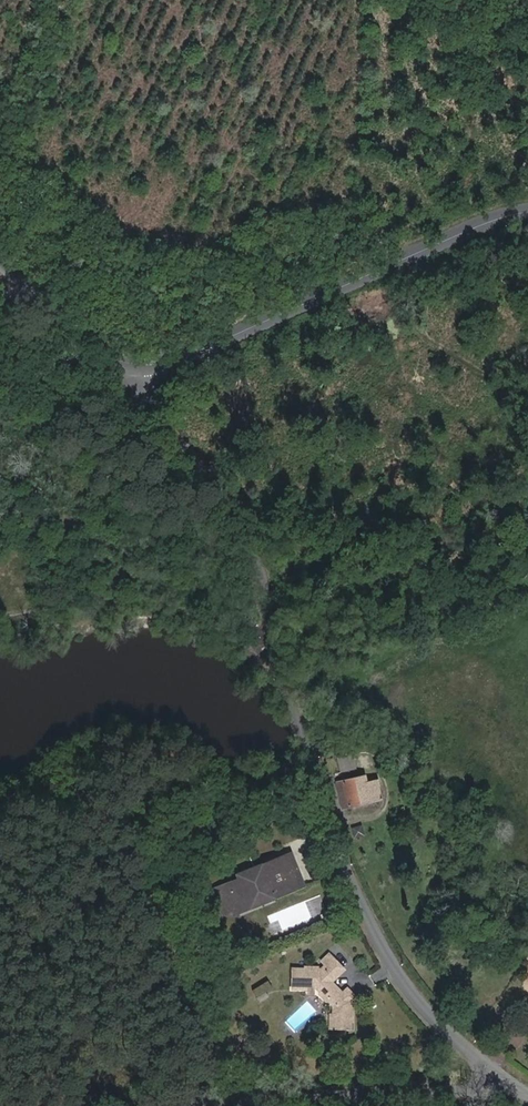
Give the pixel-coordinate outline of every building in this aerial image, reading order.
[(339,769),(350,766),(344,743),(333,746),(339,769)] [(348,809),(381,800),(377,781),(362,785),(360,778),(341,784),(348,809)] [(296,853),(243,871),(245,875),(293,859),(303,887),(308,887),(296,853)] [(293,859),(245,875),(221,884),(230,908),(243,905),(241,899),(264,891),(265,896),(289,887),(291,892),(303,887),(293,859)] [(243,905),(243,908),(291,892),(289,887),(265,896),(264,891),(241,899),(243,905)] [(329,989),(330,985),(343,973),(329,958),(325,961),(329,965),(326,968),(320,973),(292,972),(291,988),(304,989),(304,983),(314,984),(314,990),(319,994),(318,996),(324,1004),(328,1004),(332,1009),(332,1032),(348,1033),(348,1025),(351,1025),(351,1013),(349,1013),(349,1004),(353,1000),(346,992),(341,997),(338,994),(334,995),(329,989)] [(338,994),(330,985),(329,989),(334,995),(338,994)]
